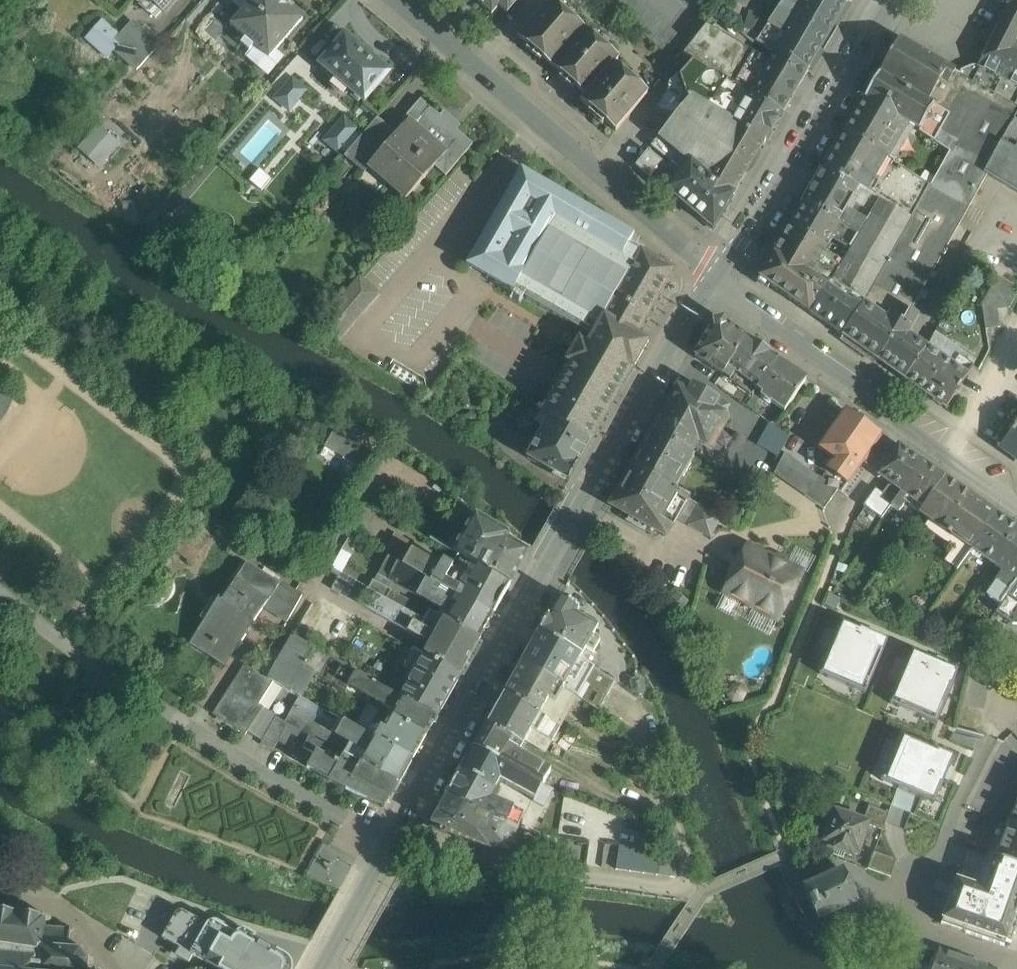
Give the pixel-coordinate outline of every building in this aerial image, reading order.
[(163,12),(164,13),(165,12),(175,0),(150,0),(163,12)] [(248,4),(243,11),(243,10),(242,11),(242,12),(237,18),(237,17),(236,19),(231,25),(230,25),(230,26),(243,38),(238,44),(248,52),(246,55),(268,73),(280,59),(274,53),(275,52),(276,51),(276,50),(281,44),(282,44),(283,43),(288,37),(289,36),(289,35),(294,29),(295,29),(296,28),(295,28),(301,22),(302,21),(302,20),(301,19),(295,15),(295,14),(294,13),(294,14),(288,9),(288,8),(295,0),(243,0),(248,4)] [(491,14),(498,6),(507,13),(518,0),(474,0),(491,14)] [(552,66),(584,30),(572,19),(574,16),(565,8),(562,11),(549,0),(518,37),(552,66)] [(638,0),(603,0),(668,56),(683,39),(638,0)] [(801,3),(795,0),(784,0),(777,10),(825,38),(846,3),(840,0),(803,0),(801,3)] [(994,35),(1016,47),(1016,0),(1012,0),(994,35)] [(825,38),(777,10),(758,43),(774,53),(775,52),(806,71),(825,38)] [(122,39),(101,21),(85,39),(106,57),(113,50),(122,40),(122,39)] [(769,63),(706,25),(683,55),(693,61),(782,113),(806,71),(775,52),(774,53),(769,63)] [(134,26),(122,39),(122,40),(113,50),(136,71),(158,47),(134,26)] [(584,30),(552,66),(585,95),(597,83),(613,65),(618,59),(605,48),(608,45),(598,37),(596,40),(584,30)] [(994,35),(977,67),(1016,87),(1016,47),(994,35)] [(355,46),(344,36),(319,66),(323,69),(321,72),(330,80),(330,87),(327,90),(331,96),(339,100),(341,96),(347,94),(358,102),(360,100),(364,103),(388,74),(378,65),(378,64),(365,53),(359,47),(359,48),(356,45),(355,46)] [(959,74),(899,39),(879,74),(939,109),(959,74)] [(782,113),(693,61),(670,87),(677,91),(675,94),(666,92),(653,113),(676,116),(690,98),(765,142),(782,113)] [(597,83),(631,113),(647,95),(634,84),(637,81),(627,72),(625,76),(613,65),(597,83)] [(939,109),(949,115),(934,142),(949,152),(931,184),(970,206),(987,175),(983,173),(1000,141),(1016,110),(1016,87),(977,67),(975,66),(960,71),(959,74),(939,109)] [(939,109),(879,74),(864,98),(907,123),(920,131),(919,132),(934,142),(949,115),(939,109)] [(301,87),(290,78),(283,86),(295,95),(301,87)] [(631,113),(597,83),(585,95),(580,101),(615,131),(631,113)] [(765,142),(690,98),(676,116),(651,147),(682,172),(679,176),(648,150),(636,165),(713,230),(765,142)] [(907,123),(864,98),(844,133),(887,158),(907,123)] [(405,124),(396,135),(378,120),(374,125),(391,140),(371,163),(372,165),(368,169),(405,201),(434,168),(445,177),(472,145),(420,100),(402,121),(405,124)] [(377,119),(344,157),(364,175),(368,169),(372,165),(371,163),(391,140),(374,125),(378,120),(377,119)] [(98,125),(78,150),(100,169),(121,144),(98,125)] [(356,134),(345,125),(339,133),(350,142),(356,134)] [(930,185),(898,165),(887,158),(844,133),(823,168),(878,200),(911,219),(930,185)] [(1000,141),(983,173),(987,175),(1016,193),(1016,151),(1000,141)] [(803,203),(838,224),(858,235),(878,200),(823,168),(803,203)] [(578,340),(632,371),(648,343),(636,336),(674,270),(640,251),(640,253),(627,246),(632,238),(522,175),(487,237),(504,247),(488,274),(580,327),(574,337),(578,340)] [(888,320),(908,333),(919,315),(911,311),(970,206),(931,184),(930,185),(911,219),(862,305),(888,320)] [(838,224),(803,203),(789,227),(825,247),(838,224)] [(775,253),(826,287),(831,280),(842,261),(824,251),(825,248),(825,247),(789,227),(775,253)] [(826,287),(775,253),(759,278),(808,312),(826,287)] [(998,276),(993,285),(995,302),(996,302),(997,310),(1009,308),(1016,292),(1016,287),(998,276)] [(359,277),(334,306),(354,323),(379,294),(359,277)] [(851,303),(826,287),(808,312),(840,335),(861,305),(853,300),(851,303)] [(995,302),(982,305),(985,329),(1000,327),(997,310),(996,302),(995,302)] [(866,353),(888,320),(862,305),(861,305),(840,335),(866,353)] [(354,323),(334,306),(318,325),(338,341),(354,323)] [(888,320),(866,353),(904,380),(927,346),(908,333),(888,320)] [(723,323),(714,325),(695,356),(722,375),(747,339),(723,323)] [(776,360),(747,339),(722,375),(728,381),(729,380),(751,396),(776,360)] [(632,371),(578,340),(565,362),(569,365),(555,389),(551,387),(538,409),(551,418),(550,419),(591,443),(632,371)] [(953,364),(927,346),(904,380),(945,409),(961,387),(960,386),(974,366),(959,356),(953,364)] [(805,380),(776,360),(751,396),(752,396),(757,389),(763,393),(761,396),(783,411),(805,380)] [(691,387),(684,384),(680,391),(676,389),(651,434),(690,456),(698,442),(711,450),(728,418),(724,415),(727,408),(718,402),(719,400),(692,386),(691,387)] [(2,422),(6,416),(9,409),(11,405),(13,398),(0,391),(0,424),(2,422)] [(530,404),(515,426),(529,435),(536,425),(544,430),(550,419),(551,418),(538,409),(530,404)] [(865,429),(843,413),(835,407),(823,423),(832,429),(819,448),(834,458),(827,469),(847,483),(879,438),(877,436),(876,435),(874,433),(872,431),(870,430),(867,429),(865,429)] [(365,431),(344,417),(342,419),(335,416),(329,427),(335,431),(358,444),(359,442),(365,431)] [(591,443),(550,419),(544,430),(527,459),(554,474),(553,475),(564,481),(565,480),(569,481),(591,443)] [(789,437),(769,423),(757,446),(778,457),(789,437)] [(1000,447),(1016,459),(1016,423),(1000,447)] [(358,444),(335,431),(325,447),(363,470),(373,453),(360,446),(361,444),(359,442),(358,444)] [(690,456),(651,434),(632,468),(671,490),(678,476),(683,478),(693,458),(690,456)] [(921,462),(898,445),(879,473),(887,479),(895,485),(902,490),(921,462)] [(899,494),(890,507),(899,513),(904,504),(902,502),(906,497),(923,509),(925,506),(925,505),(944,477),(921,462),(902,490),(899,494)] [(671,490),(632,468),(611,506),(630,516),(627,522),(643,531),(644,530),(651,534),(654,530),(665,536),(686,499),(671,490)] [(837,490),(817,477),(804,496),(823,510),(837,490)] [(944,477),(925,505),(925,506),(933,511),(928,519),(943,529),(943,528),(948,522),(968,494),(944,477)] [(895,485),(887,479),(872,500),(879,505),(888,511),(890,507),(899,494),(892,489),(895,485)] [(968,494),(948,522),(943,528),(948,532),(941,541),(952,548),(932,578),(945,587),(950,580),(996,513),(968,494)] [(721,517),(699,505),(687,526),(710,538),(721,517)] [(879,511),(875,517),(880,521),(888,511),(879,505),(876,509),(879,511)] [(950,580),(963,588),(984,558),(994,565),(1016,531),(1016,527),(996,513),(950,580)] [(507,535),(474,518),(455,554),(457,555),(511,585),(529,553),(507,541),(508,538),(507,535)] [(994,565),(1004,572),(983,602),(995,610),(1016,579),(1016,531),(994,565)] [(189,533),(176,550),(191,561),(204,545),(189,533)] [(396,533),(384,553),(403,564),(414,544),(396,533)] [(799,573),(747,548),(724,593),(777,618),(799,573)] [(451,567),(438,560),(435,564),(412,550),(403,565),(493,616),(511,585),(457,555),(451,567)] [(493,616),(403,565),(389,556),(379,574),(389,580),(417,596),(417,595),(442,609),(438,616),(437,617),(479,641),(493,616)] [(366,592),(339,576),(332,589),(359,605),(359,604),(366,592)] [(438,616),(373,579),(366,592),(359,604),(359,605),(465,665),(479,641),(437,617),(438,616)] [(977,637),(994,647),(1007,621),(1016,623),(1016,579),(995,610),(977,637)] [(268,601),(236,580),(222,602),(223,602),(209,624),(204,621),(191,641),(210,653),(212,649),(229,659),(253,622),(254,622),(264,607),(268,601)] [(302,595),(281,582),(268,601),(264,607),(287,621),(302,595)] [(578,610),(560,599),(550,615),(549,615),(538,634),(580,658),(585,648),(593,653),(599,642),(591,637),(597,628),(575,615),(578,610)] [(819,676),(865,695),(888,642),(841,623),(819,676)] [(940,633),(920,623),(913,635),(934,645),(940,633)] [(580,658),(538,634),(521,664),(556,684),(563,688),(577,696),(594,667),(579,658),(580,658)] [(356,672),(293,636),(269,679),(272,681),(298,696),(299,696),(301,697),(313,676),(344,692),(349,685),(356,672)] [(993,675),(1007,683),(1016,666),(1016,638),(1015,637),(993,675)] [(460,675),(413,649),(404,666),(415,672),(411,679),(446,699),(460,675)] [(958,672),(912,652),(889,705),(935,725),(958,672)] [(521,664),(504,695),(538,715),(541,710),(550,694),(556,684),(521,664)] [(244,665),(213,714),(245,735),(262,707),(257,704),(272,681),(269,679),(244,665)] [(615,680),(594,667),(577,696),(598,710),(615,680)] [(401,697),(356,672),(349,685),(394,711),(390,716),(425,736),(436,717),(401,697)] [(640,678),(633,679),(631,683),(632,691),(637,694),(643,693),(645,690),(643,680),(640,678)] [(446,699),(411,679),(401,697),(436,717),(446,699)] [(569,705),(550,694),(541,710),(546,712),(544,716),(549,718),(551,715),(560,720),(569,705)] [(538,715),(504,695),(486,726),(521,746),(530,729),(538,715)] [(338,730),(307,713),(298,729),(297,729),(301,731),(310,736),(335,749),(341,738),(335,735),(338,730)] [(559,727),(538,715),(530,729),(551,742),(559,727)] [(425,736),(390,716),(383,729),(378,726),(372,736),(372,737),(412,759),(425,736)] [(276,717),(260,744),(273,751),(278,741),(288,723),(276,717)] [(412,759),(372,737),(372,736),(344,720),(338,730),(335,735),(341,738),(360,748),(358,753),(366,757),(362,764),(399,783),(412,759)] [(298,729),(288,723),(278,741),(291,748),(301,731),(297,729),(298,729)] [(521,746),(486,726),(474,748),(509,767),(517,753),(521,746)] [(347,788),(362,764),(335,749),(310,736),(303,748),(314,754),(307,768),(347,788)] [(953,758),(900,736),(881,782),(934,804),(953,758)] [(509,767),(474,748),(461,770),(496,790),(501,781),(509,767)] [(550,771),(517,753),(509,767),(542,786),(550,771)] [(362,764),(347,788),(382,806),(397,784),(398,784),(399,783),(362,764)] [(542,786),(509,767),(501,781),(534,800),(542,786)] [(496,790),(461,770),(446,796),(505,824),(513,810),(513,809),(491,799),(496,790)] [(551,790),(542,786),(534,800),(542,805),(551,790)] [(505,824),(446,796),(431,824),(489,852),(490,851),(507,854),(518,830),(517,829),(505,824)] [(1008,823),(1016,827),(1016,805),(1008,823)] [(884,829),(890,812),(871,806),(865,822),(869,823),(884,829)] [(513,809),(513,810),(505,824),(517,829),(524,815),(513,809)] [(865,822),(834,811),(824,842),(829,844),(828,849),(838,852),(836,858),(840,859),(842,854),(851,857),(853,852),(858,854),(869,823),(865,822)] [(1008,823),(1001,841),(994,857),(1016,865),(1016,827),(1008,823)] [(995,839),(989,856),(994,857),(1001,841),(995,839)] [(671,853),(605,844),(602,869),(674,878),(671,853)] [(899,858),(876,849),(869,866),(892,875),(899,858)] [(989,856),(986,864),(973,859),(969,871),(1016,887),(1016,865),(994,857),(989,856)] [(841,871),(803,887),(816,921),(858,902),(845,871),(841,871)] [(969,871),(964,884),(981,890),(977,904),(1016,918),(1016,887),(969,871)] [(969,902),(964,917),(957,934),(1007,951),(1016,924),(1016,918),(977,904),(969,902)] [(0,913),(0,968),(88,968),(89,964),(94,962),(93,958),(87,959),(81,953),(84,947),(80,945),(77,951),(69,950),(70,933),(74,931),(72,927),(68,930),(44,926),(45,923),(51,920),(50,917),(45,919),(19,915),(19,910),(15,909),(14,915),(0,913)] [(964,917),(942,909),(936,926),(957,934),(964,917)] [(258,956),(235,943),(223,968),(279,968),(275,967),(281,957),(264,947),(258,956)] [(948,954),(948,955),(940,952),(933,968),(986,968),(978,965),(978,964),(948,954)]
